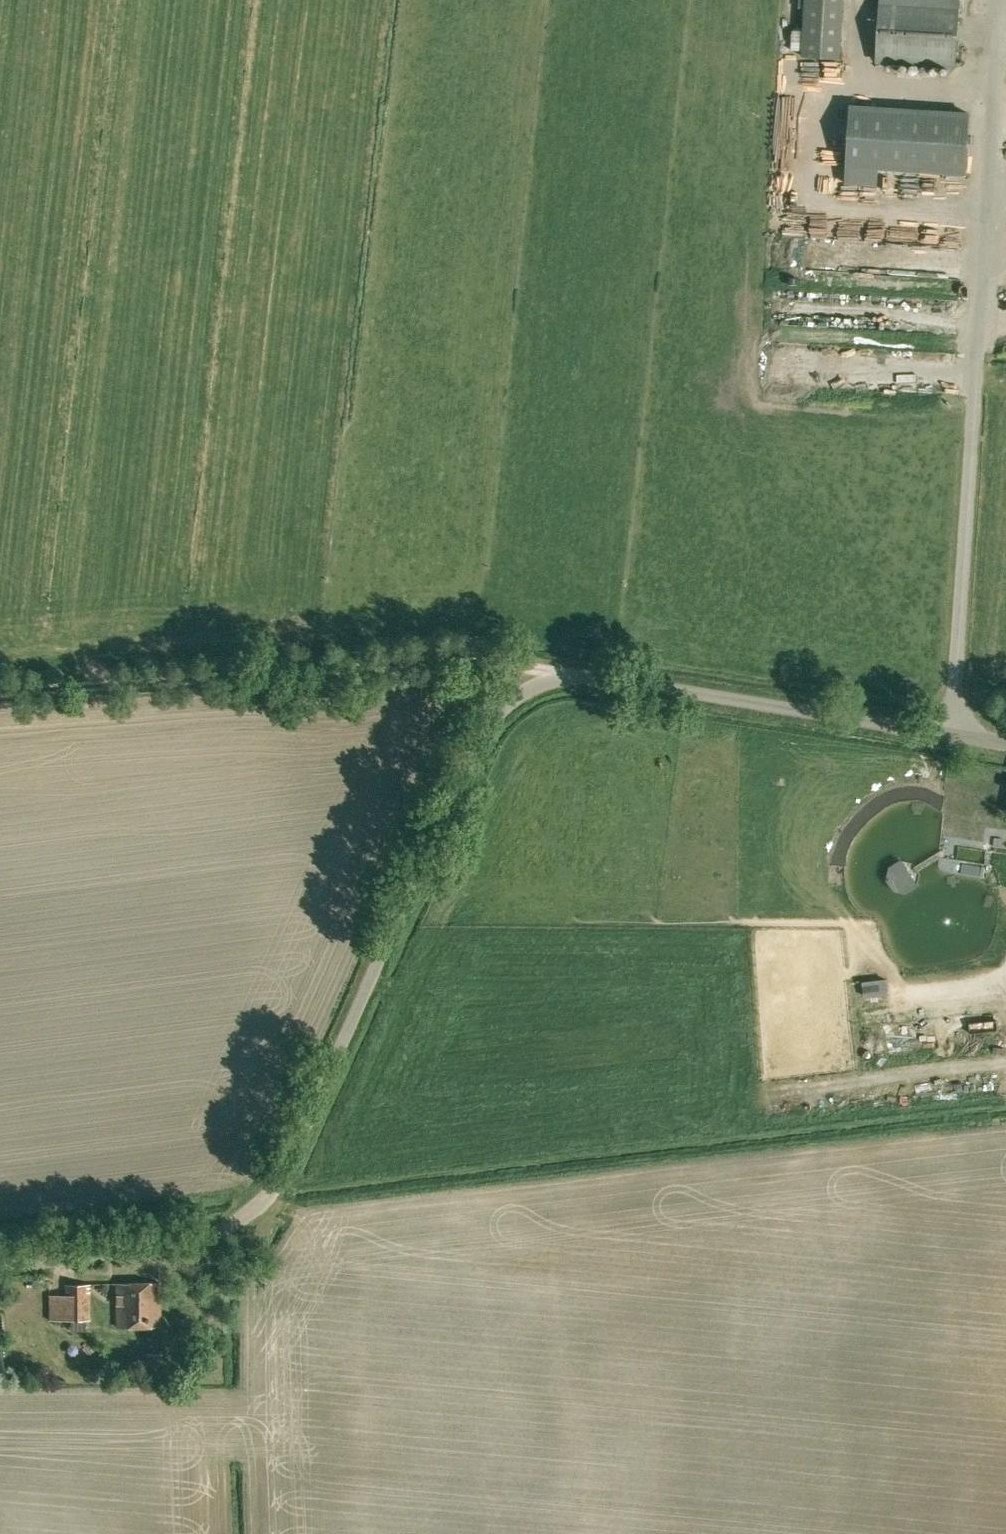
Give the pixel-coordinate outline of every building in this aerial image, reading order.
[(840,58),(843,0),(807,0),(803,56),(840,58)] [(877,61),(956,66),(959,5),(881,0),(877,61)] [(846,166),(966,173),(970,111),(850,104),(846,166)] [(887,879),(895,890),(906,892),(918,884),(920,872),(912,861),(901,859),(888,868),(887,879)] [(848,1027),(851,1044),(862,1042),(859,1025),(848,1027)] [(116,1284),(117,1326),(160,1325),(159,1283),(116,1284)] [(46,1295),(47,1319),(65,1319),(89,1319),(89,1284),(65,1284),(65,1294),(46,1295)]
